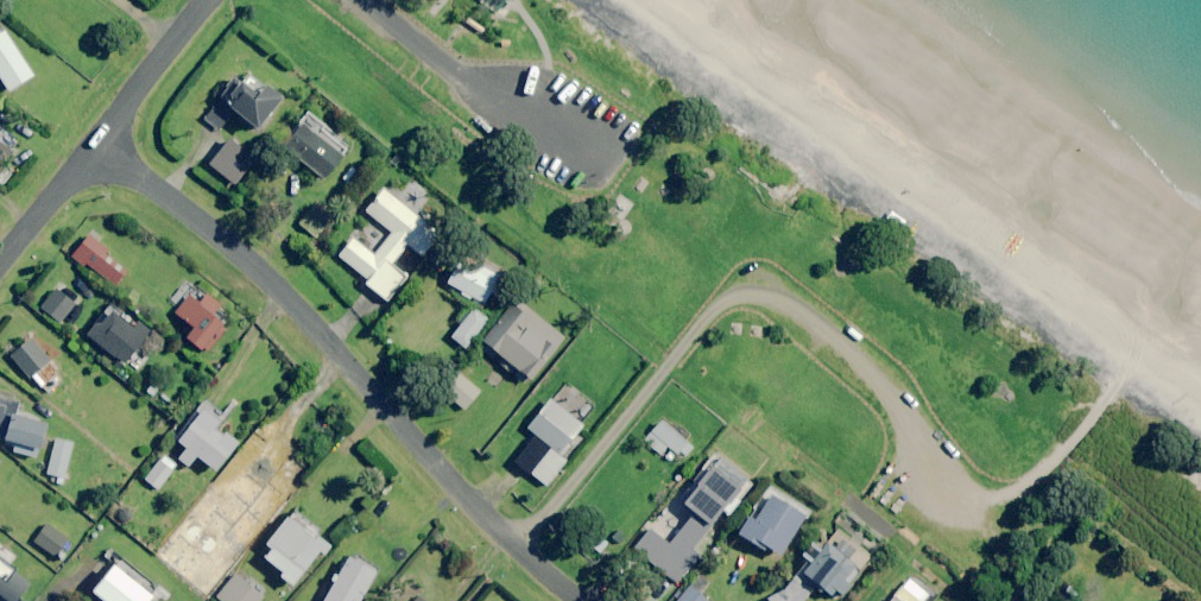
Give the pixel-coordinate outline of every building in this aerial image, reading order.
[(495,13),(504,0),(477,0),(495,13)] [(4,31),(0,34),(0,83),(7,94),(33,77),(4,31)] [(233,76),(202,121),(221,134),(235,113),(261,131),(283,99),(248,76),(243,83),(233,76)] [(325,128),(308,115),(292,135),(295,138),(285,149),(324,180),(347,151),(322,131),(325,128)] [(228,141),(207,168),(234,189),(255,163),(228,141)] [(0,143),(0,168),(12,153),(0,143)] [(439,236),(383,190),(365,211),(392,234),(373,257),(352,239),(338,257),(360,275),(357,279),(386,303),(406,278),(391,266),(407,246),(421,258),(439,236)] [(107,251),(86,237),(72,258),(116,287),(127,271),(104,256),(107,251)] [(500,278),(465,255),(446,284),(481,307),(500,278)] [(75,305),(56,290),(40,310),(59,325),(75,305)] [(220,307),(206,295),(198,304),(188,296),(175,312),(192,326),(183,337),(200,352),(222,326),(211,317),(220,307)] [(527,316),(512,304),(481,344),(529,383),(564,339),(530,312),(527,316)] [(122,316),(111,307),(86,336),(123,367),(151,334),(140,325),(135,331),(120,318),(122,316)] [(487,321),(473,310),(451,339),(465,349),(487,321)] [(10,358),(47,395),(58,384),(54,379),(58,374),(49,365),(52,362),(29,339),(10,358)] [(480,393),(460,376),(444,394),(463,411),(480,393)] [(565,385),(527,432),(536,439),(515,466),(546,490),(566,464),(558,457),(596,409),(565,385)] [(3,439),(1,443),(18,447),(16,453),(37,459),(46,426),(16,417),(20,401),(0,395),(0,438),(3,439)] [(227,420),(201,401),(171,441),(215,473),(237,444),(219,431),(227,420)] [(658,422),(642,442),(660,457),(666,448),(683,461),(692,449),(658,422)] [(72,444),(55,440),(46,475),(64,479),(72,444)] [(159,462),(143,482),(158,493),(173,473),(159,462)] [(287,493),(252,465),(227,496),(262,524),(287,493)] [(707,505),(731,523),(758,488),(734,470),(707,505)] [(681,493),(661,516),(689,539),(693,533),(708,546),(720,532),(705,519),(708,516),(681,493)] [(748,522),(736,541),(762,557),(765,552),(778,561),(803,522),(770,500),(753,526),(748,522)] [(320,533),(300,516),(294,524),(286,519),(267,543),(273,547),(264,559),(282,573),(279,577),(292,587),(319,553),(323,556),(330,548),(316,537),(320,533)] [(67,541),(46,525),(34,542),(61,562),(65,557),(59,552),(67,541)] [(851,592),(845,587),(858,571),(826,546),(794,586),(791,584),(784,592),(768,600),(807,600),(812,595),(819,600),(821,598),(825,600),(844,600),(851,592)] [(351,554),(323,600),(360,600),(378,570),(351,554)] [(693,563),(683,556),(669,575),(678,583),(693,563)] [(31,583),(0,559),(0,600),(17,600),(31,583)] [(152,598),(113,566),(92,592),(103,600),(150,600),(152,598)] [(235,576),(215,599),(218,600),(262,600),(263,599),(235,576)] [(934,596),(911,578),(892,600),(930,600),(934,596)] [(690,587),(678,600),(705,600),(690,587)]
